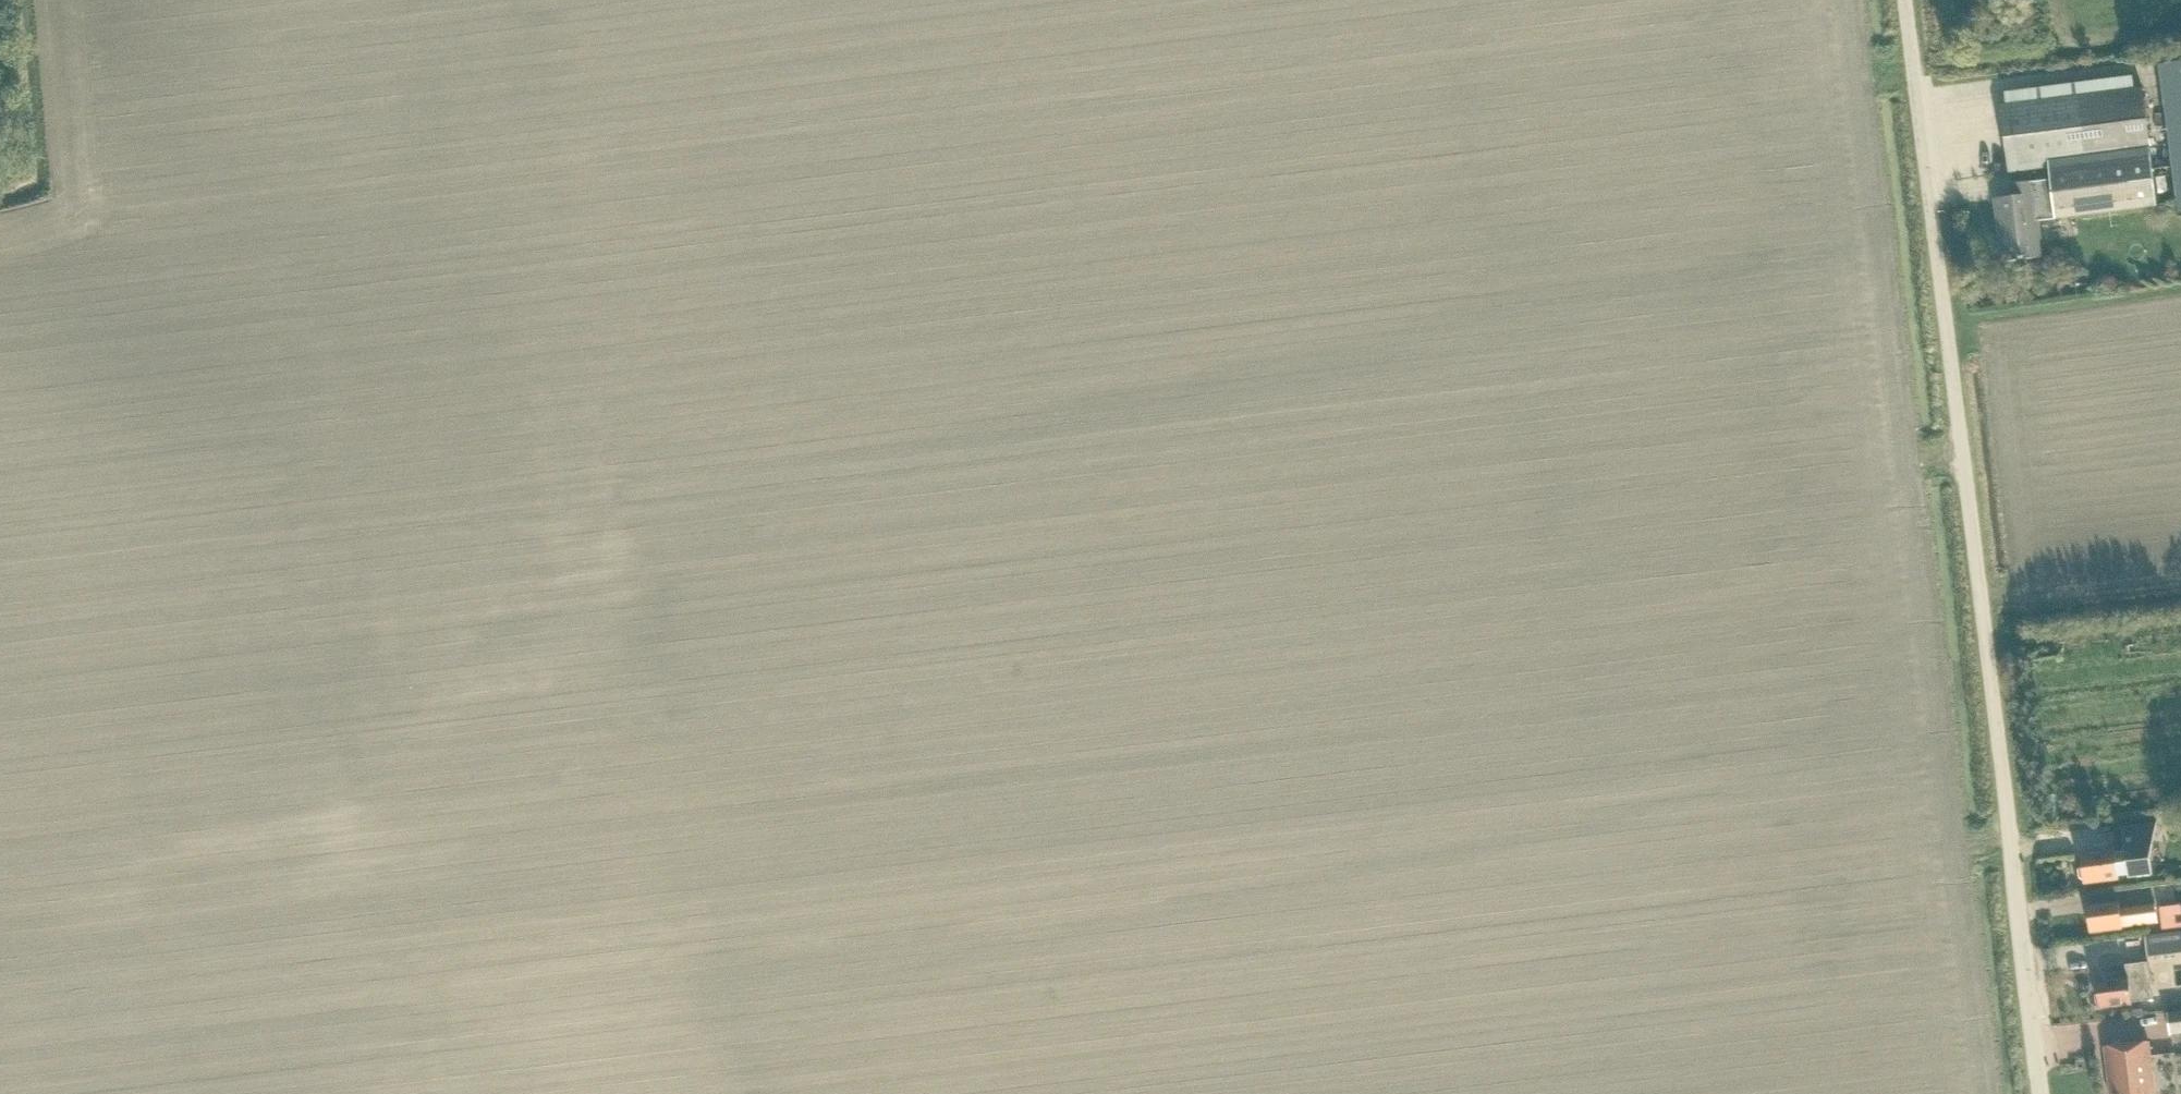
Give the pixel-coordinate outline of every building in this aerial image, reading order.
[(2180,216),(2180,62),(2160,65),(2180,216)] [(2001,105),(2010,172),(2049,167),(2050,179),(2011,184),(2013,197),(1996,200),(2003,261),(2039,256),(2037,239),(2039,238),(2037,221),(2156,206),(2141,87),(2001,105)] [(2150,859),(2157,823),(2122,827),(2124,850),(2080,856),(2083,883),(2118,879),(2118,877),(2128,876),(2128,878),(2152,875),(2150,859)] [(2122,927),(2156,922),(2154,905),(2119,909),(2119,903),(2087,907),(2090,932),(2122,928),(2122,927)] [(2145,936),(2148,958),(2180,954),(2180,931),(2145,936)] [(2153,1000),(2148,962),(2125,965),(2127,979),(2096,983),(2099,1008),(2131,1004),(2131,1002),(2153,1000)] [(2166,1012),(2169,1035),(2180,1034),(2180,1010),(2166,1012)] [(2155,1093),(2148,1041),(2104,1047),(2110,1093),(2153,1093),(2155,1093)]
